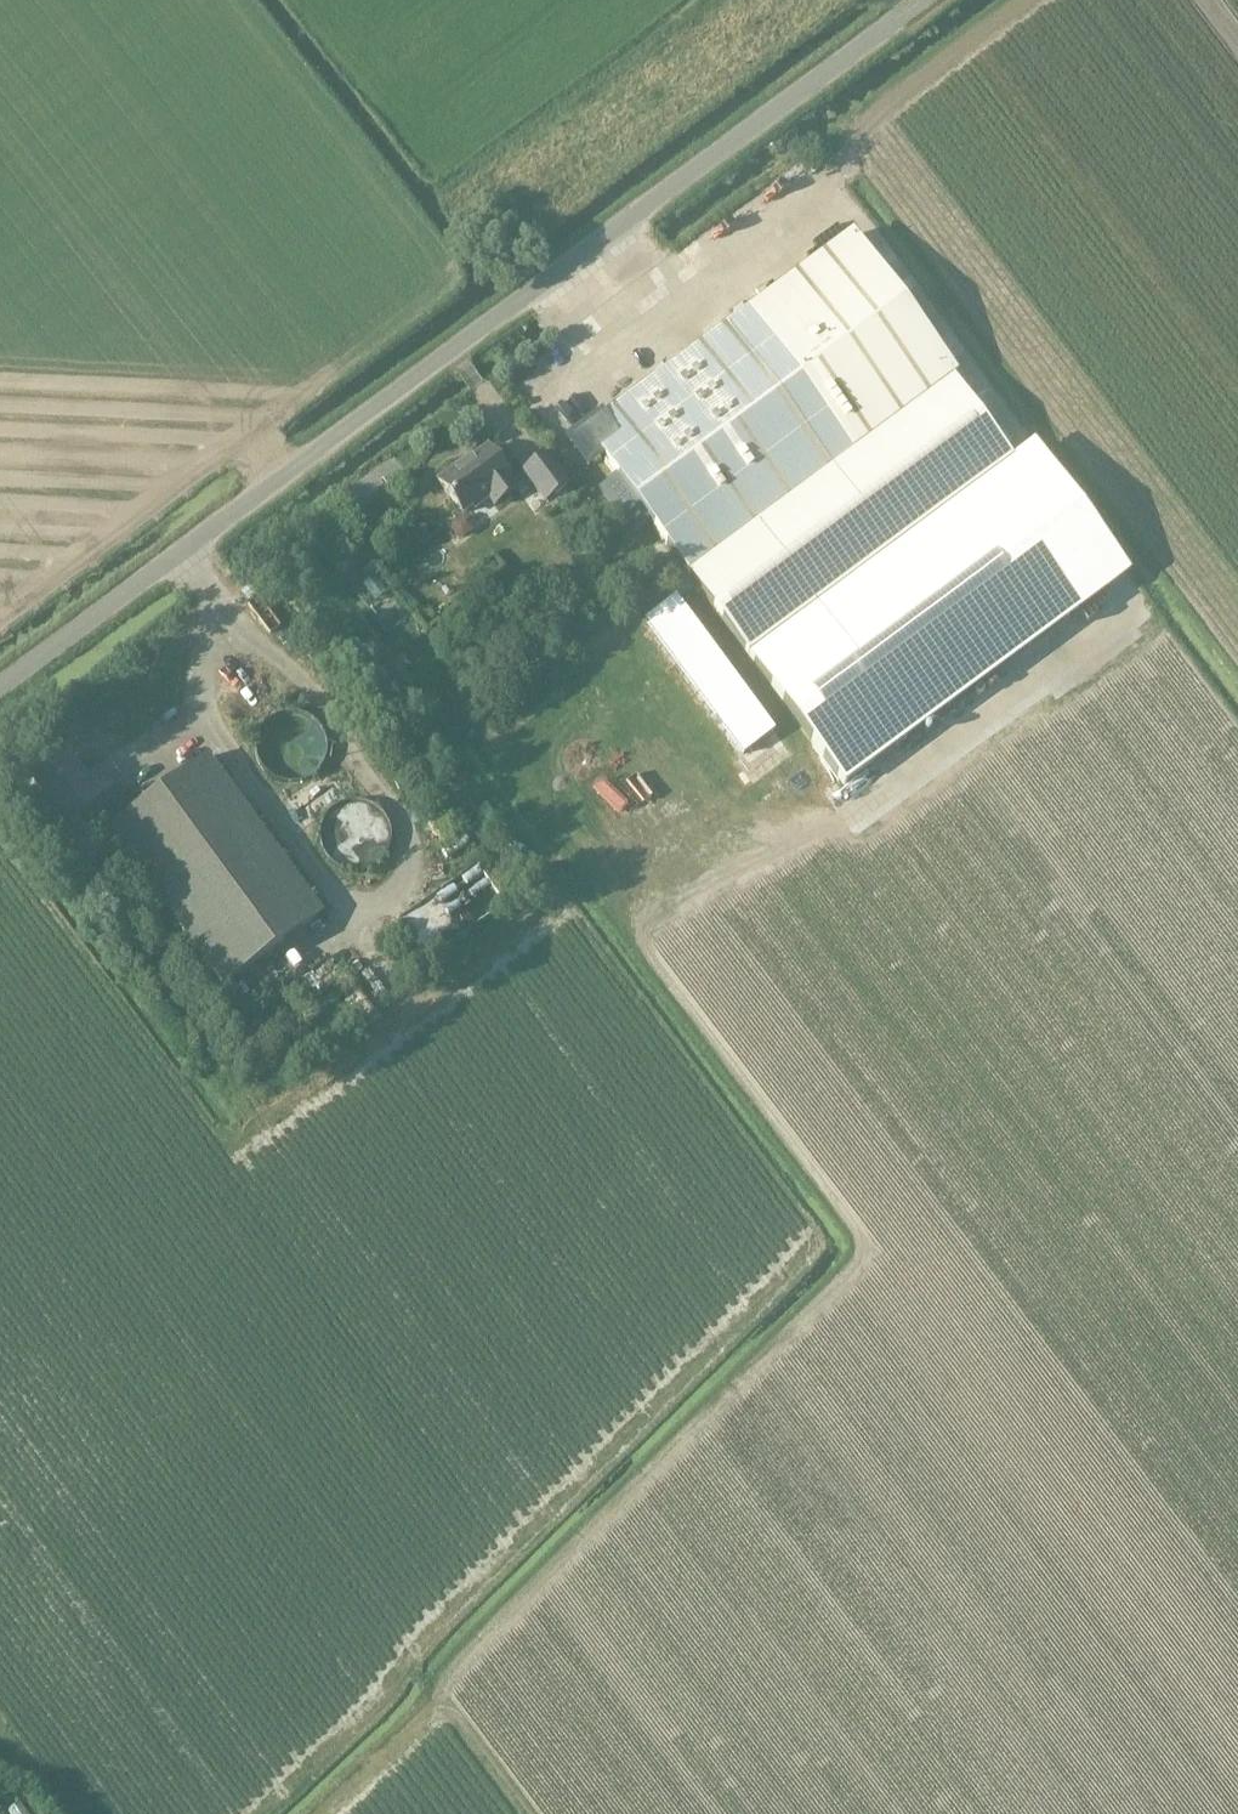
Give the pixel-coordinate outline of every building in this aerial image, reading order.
[(568,441),(560,447),(578,471),(585,465),(599,455),(613,474),(599,485),(631,528),(645,518),(685,572),(746,654),(771,688),(842,784),(903,738),(1046,632),(1006,577),(973,532),(951,503),(1011,459),(950,377),(846,236),(746,310),(660,373),(581,432),(568,441)] [(456,464),(436,479),(461,512),(485,494),(492,504),(515,487),(485,448),(458,467),(456,464)] [(543,455),(521,471),(542,501),(565,484),(543,455)] [(673,598),(642,621),(739,754),(771,731),(673,598)] [(323,759),(324,753),(325,747),(324,741),(323,735),(320,730),(317,725),(312,720),(308,717),(302,714),(296,712),(290,711),(284,712),(278,713),(273,715),(267,718),(263,722),(259,727),(256,733),(254,738),(253,744),(253,750),(254,756),(256,762),(259,768),(263,772),(267,776),(273,779),(278,782),(284,783),(290,783),(296,782),(302,781),(308,778),(312,774),(317,770),(320,765),(323,759)] [(221,985),(321,913),(206,754),(105,828),(221,985)] [(387,848),(388,842),(389,836),(388,830),(387,824),(384,819),(381,814),(377,809),(372,806),(366,803),(360,801),(354,800),(348,801),(342,802),(337,804),(332,807),(327,811),(323,816),(320,822),(318,827),(317,833),(317,839),(318,845),(320,851),(323,856),(327,861),(332,865),(337,868),(342,871),(348,872),(354,872),(360,871),(366,870),(372,867),(377,863),(381,859),(384,854),(387,848)] [(243,984),(249,995),(282,978),(276,967),(243,984)]
